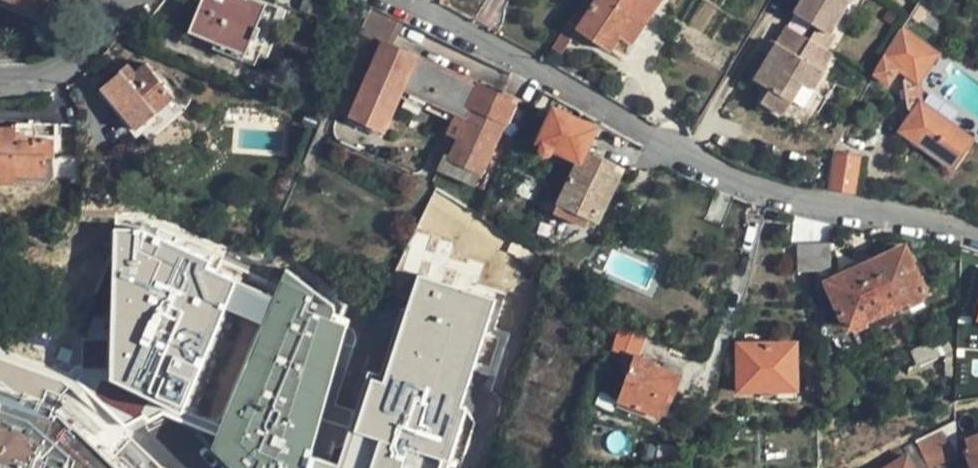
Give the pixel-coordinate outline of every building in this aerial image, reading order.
[(0,4),(39,20),(48,0),(2,0),(0,4)] [(259,56),(265,55),(284,9),(261,0),(202,0),(190,32),(246,55),(247,52),(259,56)] [(574,40),(581,30),(593,38),(611,51),(621,36),(635,16),(647,23),(664,0),(584,0),(553,48),(564,54),(574,40)] [(819,29),(832,37),(853,0),(805,0),(796,16),(819,29)] [(884,56),(875,73),(889,81),(897,70),(919,83),(939,53),(928,45),(958,0),(922,0),(884,56)] [(392,47),(404,22),(401,21),(371,7),(360,32),(382,42),(392,47)] [(349,27),(355,15),(339,9),(334,21),(349,27)] [(633,45),(647,23),(635,16),(621,36),(633,45)] [(785,27),(776,44),(810,63),(819,46),(812,42),(785,27)] [(819,29),(812,42),(819,46),(830,52),(837,40),(832,37),(819,29)] [(586,49),(593,38),(581,30),(574,40),(586,49)] [(764,54),(768,56),(776,44),(770,41),(764,54)] [(392,47),(382,42),(351,116),(385,132),(401,97),(463,125),(480,87),(392,47)] [(802,81),(813,88),(823,70),(821,68),(810,63),(776,44),(768,56),(755,79),(771,88),(762,104),(782,116),(793,97),(802,81)] [(821,68),(830,52),(819,46),(810,63),(821,68)] [(136,73),(127,64),(99,88),(136,131),(175,98),(146,63),(136,73)] [(804,103),(813,88),(802,81),(793,97),(804,103)] [(512,102),(480,87),(463,125),(447,158),(480,174),(499,134),(512,102)] [(895,129),(950,173),(976,141),(921,97),(895,129)] [(596,129),(555,108),(539,142),(545,145),(543,148),(545,154),(548,155),(551,155),(554,149),(578,160),(554,212),(585,228),(590,218),(598,222),(623,169),(586,150),(596,129)] [(17,135),(17,127),(0,127),(0,184),(16,184),(16,176),(45,177),(45,158),(54,158),(55,138),(32,138),(32,142),(17,142),(17,135)] [(21,135),(17,135),(17,142),(32,142),(32,138),(32,130),(21,130),(21,135)] [(834,190),(855,193),(859,159),(837,156),(834,190)] [(442,169),(442,172),(474,186),(480,174),(447,158),(442,169)] [(114,232),(110,380),(177,409),(231,279),(202,267),(206,258),(134,228),(114,232)] [(829,243),(814,244),(814,272),(830,271),(829,243)] [(814,272),(814,244),(796,244),(799,272),(814,272)] [(827,281),(849,328),(926,293),(905,246),(827,281)] [(240,454),(248,458),(245,464),(256,467),(309,467),(312,459),(349,325),(331,319),(332,313),(333,309),(331,305),(286,270),(275,297),(221,427),(215,444),(240,454)] [(418,276),(383,383),(370,379),(353,434),(346,433),(336,466),(312,459),(309,467),(447,467),(467,408),(460,406),(494,300),(418,276)] [(231,279),(177,409),(221,427),(275,297),(231,279)] [(644,336),(619,325),(612,351),(634,358),(635,353),(637,353),(644,336)] [(952,351),(945,335),(912,350),(918,365),(952,351)] [(739,391),(778,390),(796,389),(794,343),(737,344),(739,391)] [(655,359),(637,353),(635,353),(634,358),(618,401),(658,416),(668,392),(674,393),(682,375),(654,365),(655,359)] [(63,389),(66,378),(0,354),(0,366),(63,389)] [(112,460),(55,406),(0,387),(0,467),(120,467),(112,460)] [(796,399),(796,389),(778,390),(779,399),(796,399)] [(958,458),(956,434),(956,420),(902,448),(906,457),(911,467),(940,467),(958,458)] [(968,438),(971,447),(964,450),(972,467),(977,467),(977,434),(968,438)] [(869,467),(886,467),(906,457),(902,448),(901,448),(869,467)] [(245,464),(248,458),(240,454),(237,464),(237,467),(256,467),(245,464)] [(906,457),(886,467),(911,467),(906,457)]
